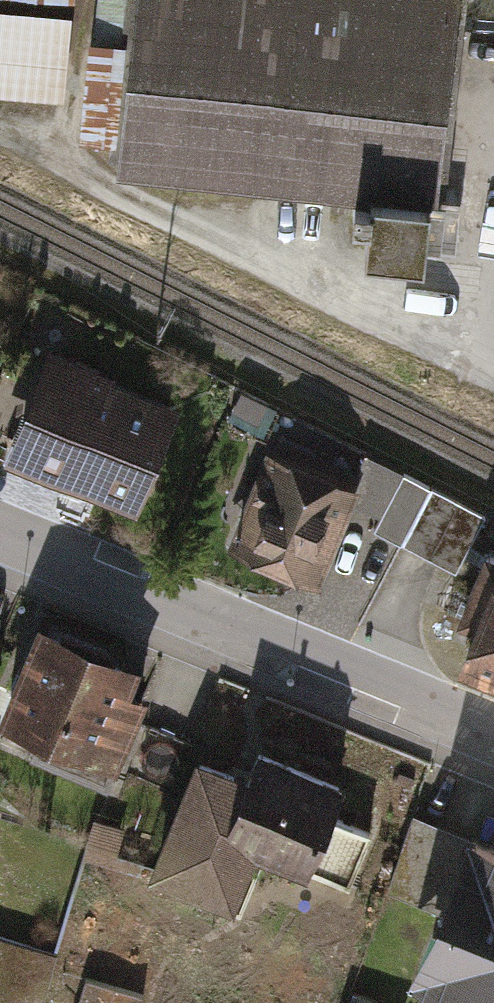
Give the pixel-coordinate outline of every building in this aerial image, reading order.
[(443,254),(464,0),(137,0),(124,158),(381,178),(375,249),(443,254)] [(11,3),(10,88),(77,89),(78,3),(11,3)] [(50,347),(6,457),(144,512),(188,402),(50,347)] [(272,438),(227,551),(325,590),(371,477),(272,438)] [(403,543),(457,571),(487,514),(432,486),(403,543)] [(493,673),(493,543),(493,542),(463,615),(481,622),(465,662),(493,673)] [(116,804),(145,734),(136,730),(152,689),(135,682),(148,650),(43,608),(0,715),(0,727),(59,750),(48,777),(116,804)] [(341,816),(355,782),(263,746),(255,766),(200,744),(150,869),(239,905),(259,856),(339,888),(364,825),(341,816)] [(451,818),(414,911),(448,925),(431,967),(493,992),(493,835),(451,818)] [(82,868),(4,843),(0,855),(0,1002),(39,1002),(82,868)]
